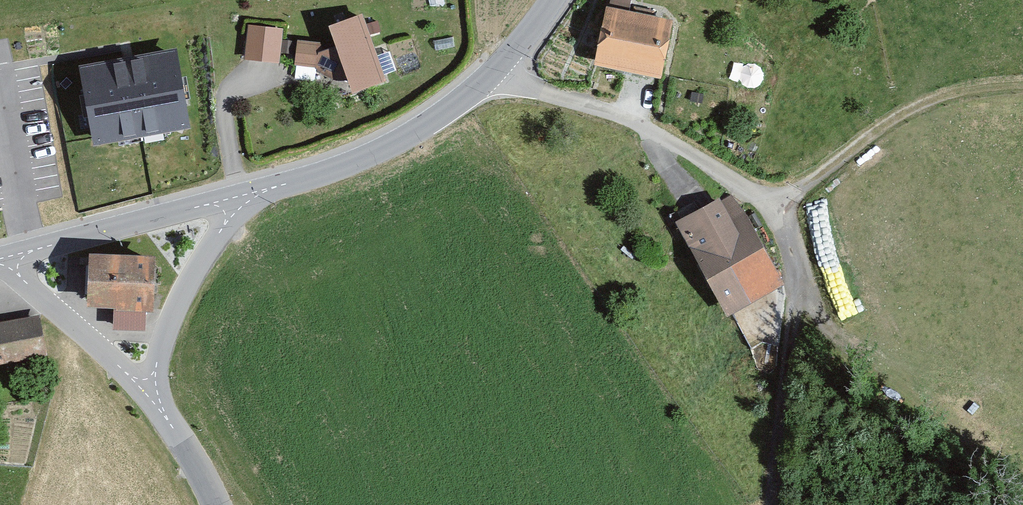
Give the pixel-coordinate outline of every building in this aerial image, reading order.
[(609,8),(598,65),(667,78),(678,22),(609,8)] [(334,26),(355,91),(383,82),(361,16),(334,26)] [(249,29),(245,63),(279,65),(282,33),(249,29)] [(298,44),(296,72),(317,73),(319,46),(298,44)] [(383,71),(395,68),(391,47),(379,49),(383,71)] [(184,116),(172,59),(78,79),(90,136),(184,116)] [(681,223),(730,315),(785,285),(750,218),(736,225),(723,200),(681,223)] [(94,254),(91,306),(159,308),(160,277),(153,276),(154,256),(94,254)] [(47,366),(41,321),(0,326),(0,371),(47,366)]
